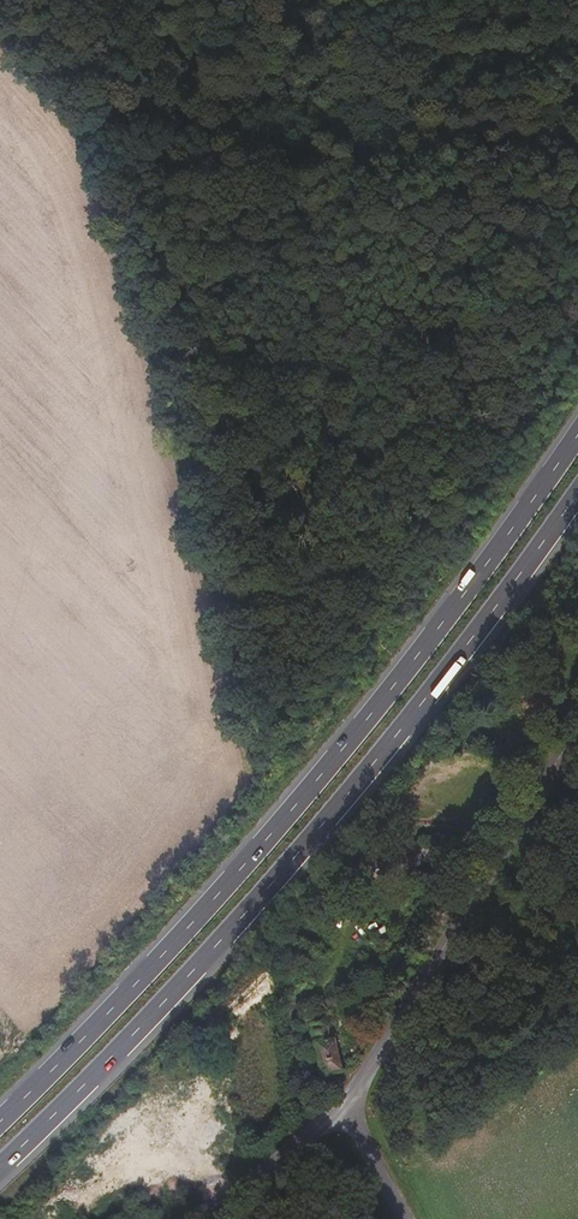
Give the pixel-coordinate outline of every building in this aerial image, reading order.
[(346,1051),(339,1014),(335,1015),(330,993),(317,995),(330,1054),(346,1051)]
